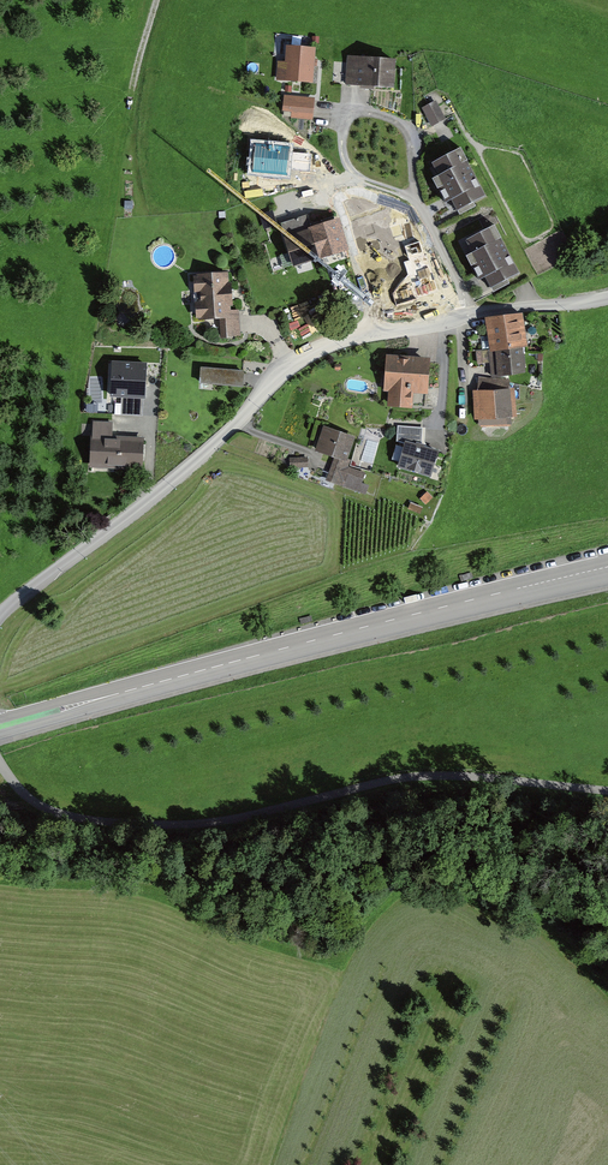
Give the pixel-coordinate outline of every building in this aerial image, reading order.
[(314,85),(316,47),(282,45),(279,82),(314,85)] [(392,90),(394,60),(348,57),(346,87),(392,90)] [(291,118),(313,120),(316,97),(284,94),(282,111),(292,111),(291,118)] [(445,118),(435,100),(422,107),(431,125),(445,118)] [(486,198),(460,150),(429,166),(455,214),(486,198)] [(275,209),(262,212),(265,227),(279,224),(275,209)] [(312,228),(308,215),(280,224),(295,268),(322,259),(312,228)] [(339,219),(312,228),(322,259),(349,251),(339,219)] [(517,274),(492,226),(458,243),(483,291),(517,274)] [(380,275),(395,308),(439,288),(423,255),(380,275)] [(196,274),(196,276),(193,276),(195,293),(197,292),(198,301),(195,301),(197,318),(199,318),(199,320),(220,319),(221,339),(242,337),(240,309),(231,310),(231,306),(234,306),(232,282),(229,282),(228,271),(196,274)] [(519,317),(485,322),(489,353),(523,350),(519,317)] [(523,350),(489,353),(492,379),(526,375),(523,350)] [(426,411),(431,363),(390,359),(385,407),(426,411)] [(112,361),(110,397),(122,398),(143,398),(146,399),(147,362),(112,361)] [(243,387),(245,371),(201,367),(200,383),(243,387)] [(509,391),(473,391),(474,422),(510,422),(509,391)] [(143,398),(122,398),(121,415),(142,416),(143,398)] [(143,470),(144,437),(113,435),(114,422),(92,421),(90,467),(143,470)] [(356,438),(324,426),(314,451),(333,459),(325,481),(365,496),(369,486),(363,484),(366,475),(345,467),(356,438)] [(424,428),(398,426),(397,443),(405,444),(398,464),(429,475),(437,452),(423,447),(424,428)]
